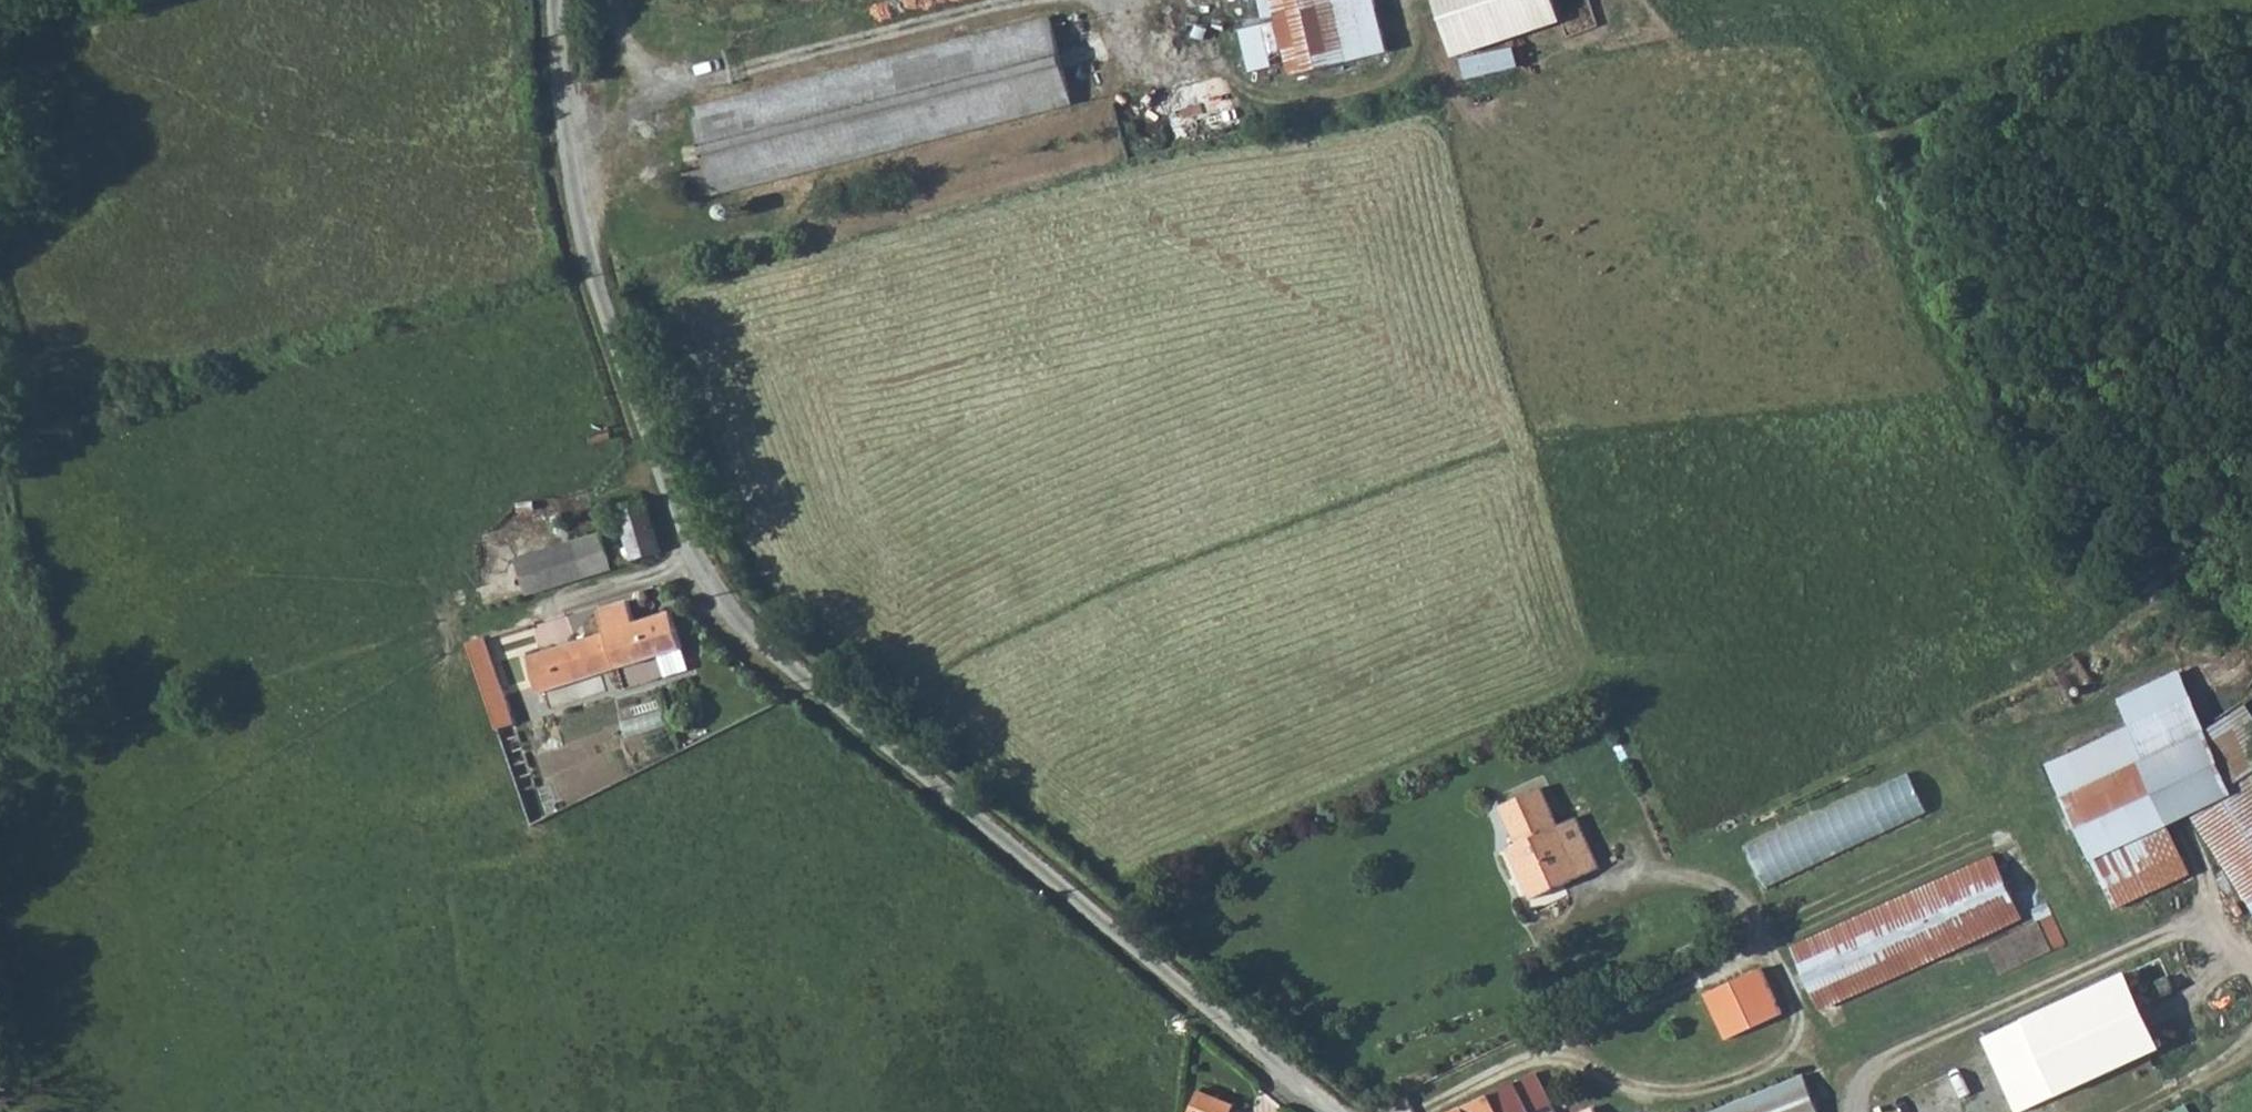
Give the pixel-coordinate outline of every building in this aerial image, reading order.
[(1110,84),(1090,0),(1068,0),(685,100),(702,162),(681,167),(686,186),(706,181),(708,190),(1110,84)] [(1293,75),(1387,50),(1374,0),(1273,0),(1278,21),(1240,31),(1251,72),(1289,62),(1293,75)] [(1454,57),(1559,22),(1552,0),(1435,0),(1454,57)] [(618,506),(634,558),(662,551),(644,499),(618,506)] [(517,557),(527,589),(611,564),(602,532),(517,557)] [(605,629),(529,652),(543,691),(616,668),(658,656),(681,649),(669,609),(633,620),(627,600),(600,607),(605,629)] [(484,636),(468,642),(500,733),(517,725),(484,636)] [(690,673),(681,649),(658,656),(665,681),(690,673)] [(2184,680),(2121,709),(2145,762),(2209,733),(2184,680)] [(2209,733),(2145,762),(2170,814),(2233,785),(2209,733)] [(2120,908),(2126,905),(2197,872),(2170,814),(2145,762),(2069,797),(2120,908)] [(2196,811),(2251,896),(2251,774),(2196,811)] [(1543,784),(1502,801),(1520,842),(1507,847),(1530,898),(1583,874),(1543,784)] [(1766,882),(1890,834),(1873,791),(1750,839),(1766,882)] [(1993,856),(1792,945),(1820,1008),(2020,918),(1993,856)] [(2042,920),(1989,941),(2001,970),(2054,949),(2042,920)] [(1780,1017),(1760,968),(1706,990),(1727,1039),(1780,1017)] [(1873,1111),(2042,1111),(2196,1043),(2165,980),(1873,1111)] [(1715,1111),(1818,1111),(1805,1077),(1715,1111)] [(1448,1111),(1496,1111),(1488,1094),(1448,1111)] [(1207,1095),(1197,1111),(1243,1111),(1207,1095)] [(1596,1104),(1574,1111),(1599,1111),(1596,1104)]
